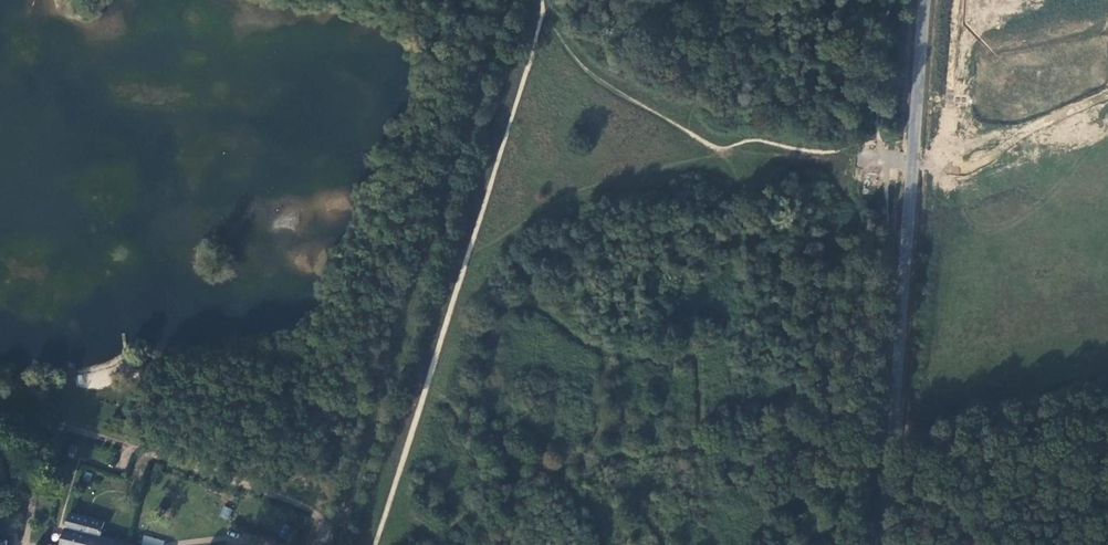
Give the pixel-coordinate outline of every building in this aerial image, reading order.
[(228,520),(233,509),(223,506),(219,516),(228,520)] [(56,544),(127,544),(83,533),(87,520),(65,513),(56,544)]
